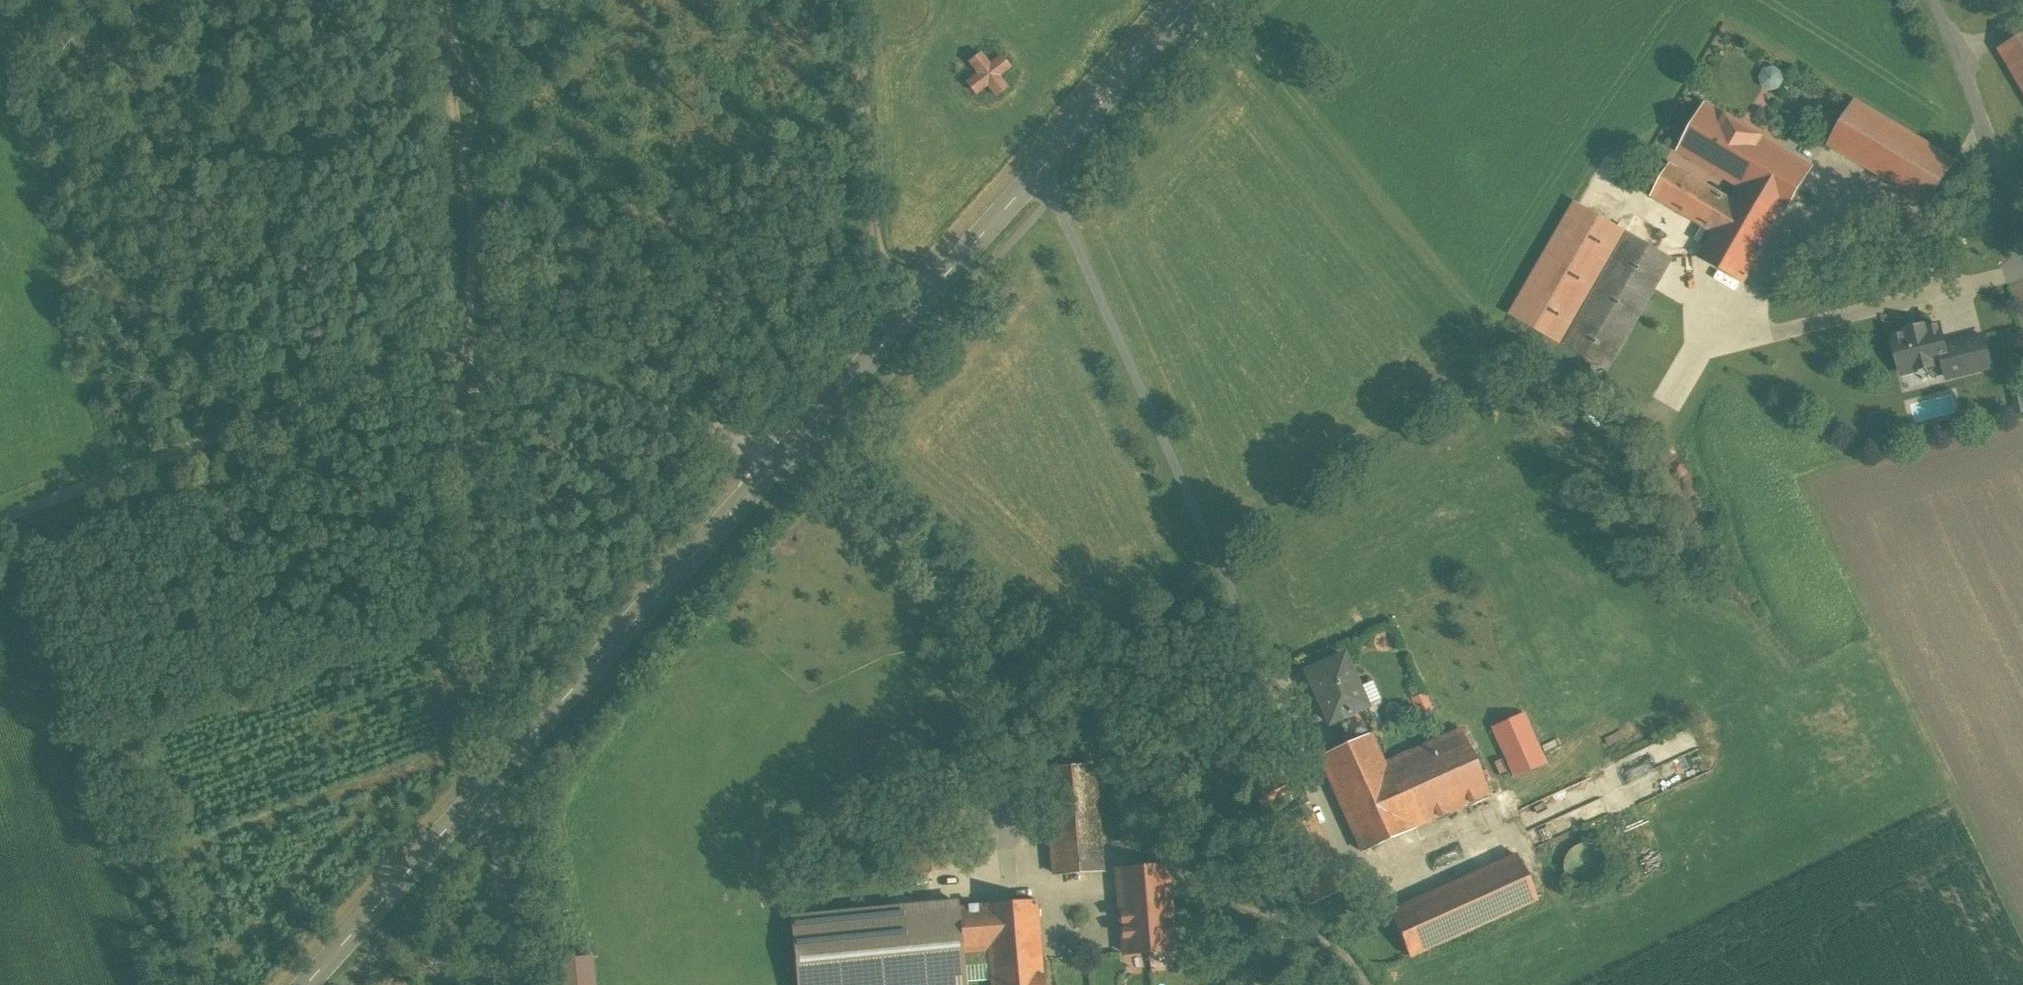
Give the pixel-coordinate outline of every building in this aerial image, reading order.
[(2007,55),(2022,84),(2022,46),(2007,55)] [(1820,162),(1709,99),(1678,153),(1745,191),(1738,205),(1673,168),(1654,201),(1719,238),(1705,263),(1749,288),(1820,162)] [(1953,162),(1859,106),(1832,152),(1926,207),(1953,162)] [(1675,258),(1575,201),(1510,314),(1610,371),(1675,258)] [(1952,325),(1892,339),(1901,380),(1948,369),(1952,386),(2000,375),(1989,331),(1956,339),(1952,325)] [(1346,655),(1305,672),(1328,726),(1368,709),(1346,655)] [(1425,694),(1412,699),(1420,717),(1433,712),(1425,694)] [(1525,713),(1493,727),(1514,776),(1546,760),(1525,713)] [(1362,739),(1323,757),(1363,848),(1482,796),(1454,733),(1385,764),(1372,735),(1362,739)] [(1102,766),(1044,770),(1051,876),(1109,871),(1102,766)] [(1290,800),(1284,787),(1258,798),(1264,812),(1290,800)] [(936,798),(902,801),(908,870),(943,867),(936,798)] [(1344,887),(1308,807),(1274,822),(1309,903),(1344,887)] [(1597,848),(1590,845),(1583,844),(1572,848),(1567,853),(1564,860),(1563,867),(1565,875),(1570,881),(1578,886),(1585,887),(1594,886),(1600,881),(1605,875),(1607,867),(1606,860),(1603,853),(1597,848)] [(1536,899),(1517,856),(1391,912),(1410,955),(1536,899)] [(1167,866),(1115,870),(1123,951),(1174,946),(1167,866)] [(1033,901),(985,905),(958,907),(962,951),(990,949),(993,984),(1040,984),(1033,901)] [(793,919),(799,984),(965,984),(962,951),(958,907),(957,903),(793,919)] [(593,955),(555,959),(557,984),(596,984),(593,955)]
